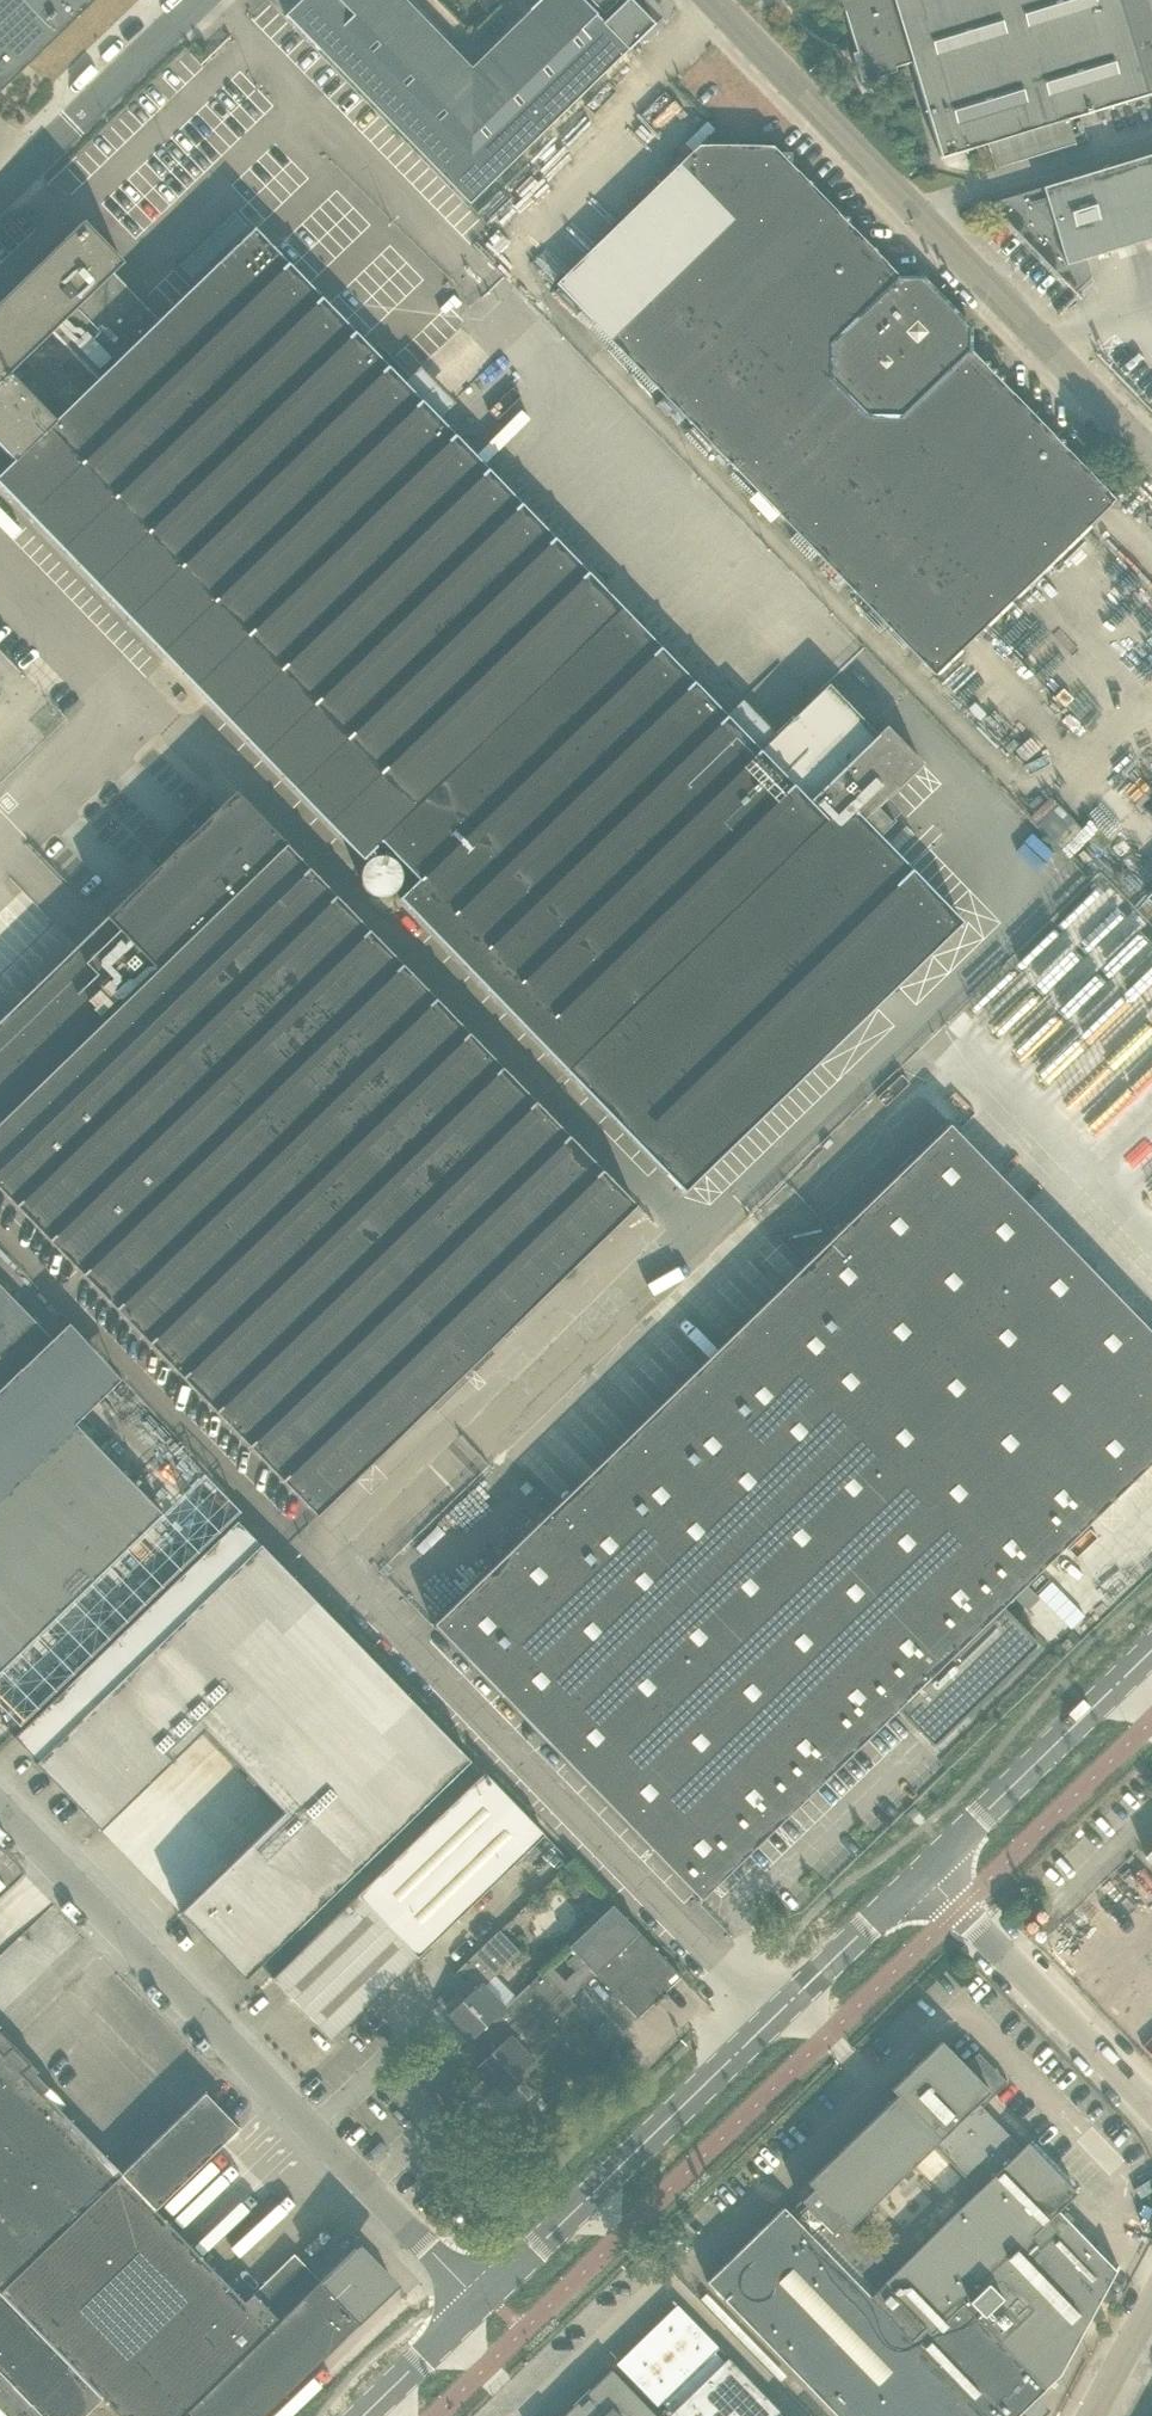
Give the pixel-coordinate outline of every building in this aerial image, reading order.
[(95,0),(0,0),(0,91),(95,0)] [(285,16),(318,50),(319,50),(468,205),(654,25),(630,0),(626,0),(618,8),(614,4),(618,0),(589,0),(593,3),(589,7),(581,0),(539,0),(529,10),(470,69),(405,0),(301,0),(285,16)] [(856,52),(852,53),(861,83),(897,72),(899,68),(912,63),(941,159),(986,145),(993,169),(1074,144),(1067,120),(1151,94),(1151,0),(841,0),(856,52)] [(779,153),(772,147),(699,145),(679,165),(733,220),(609,340),(934,675),(1114,500),(1063,447),(1064,447),(1064,439),(1057,439),(1056,440),(1002,384),(1003,384),(1003,376),(995,376),(996,369),(988,369),(988,362),(981,362),(952,332),(952,321),(937,320),(928,311),(928,296),(917,295),(848,225),(848,224),(848,217),(841,217),(841,218),(790,165),(791,165),(791,153),(779,153)] [(985,202),(1081,299),(1082,298),(1076,291),(1082,285),(1090,278),(1084,260),(1151,238),(1151,152),(989,203),(987,201),(985,202)] [(253,228),(158,320),(113,273),(122,263),(104,245),(82,222),(0,302),(0,447),(13,461),(0,474),(0,486),(362,860),(381,842),(417,880),(399,898),(683,1191),(961,922),(878,836),(893,821),(891,819),(889,821),(876,807),(921,764),(884,726),(877,734),(828,683),(759,750),(725,716),(731,710),(698,676),(692,682),(607,594),(403,383),(409,378),(377,344),(371,350),(253,228)] [(635,1205),(285,844),(251,809),(250,810),(234,793),(143,881),(142,880),(105,917),(106,917),(0,1020),(0,1190),(315,1515),(635,1205)] [(1046,1081),(1151,988),(1151,926),(1110,878),(973,998),(1046,1081)] [(433,1624),(699,1899),(896,1709),(914,1728),(932,1746),(950,1728),(1038,1643),(1002,1606),(1151,1460),(1151,1335),(948,1125),(433,1624)] [(162,1512),(81,1429),(40,1386),(54,1373),(70,1358),(0,1286),(0,1669),(162,1512)] [(245,1978),(469,1760),(236,1521),(14,1737),(37,1760),(35,1762),(100,1829),(203,1729),(283,1811),(180,1911),(245,1978)] [(417,1957),(544,1834),(484,1772),(357,1895),(417,1957)] [(332,2039),(417,1957),(357,1895),(272,1977),(332,2039)] [(637,2018),(680,1976),(612,1904),(568,1946),(637,2018)] [(484,1986),(520,1951),(499,1930),(453,1974),(470,1992),(448,2014),(472,2038),(482,2029),(504,2007),(484,1986)] [(561,1967),(555,1973),(564,1982),(570,1977),(561,1967)] [(498,2046),(477,2067),(500,2091),(559,2034),(553,2028),(576,2005),(542,1970),(515,1997),(504,2007),(482,2029),(498,2046)] [(120,2175),(21,2072),(30,2063),(0,2032),(0,2290),(120,2175)] [(970,2081),(961,2071),(978,2054),(977,2052),(964,2065),(940,2041),(891,2089),(897,2095),(807,2182),(812,2188),(800,2200),(805,2205),(793,2217),(783,2207),(706,2281),(837,2415),(1015,2415),(1019,2413),(1022,2415),(1043,2415),(1048,2411),(1035,2397),(1044,2389),(1060,2374),(1118,2265),(1116,2264),(1113,2268),(1057,2210),(1075,2192),(1027,2143),(1021,2149),(976,2102),(988,2091),(975,2077),(970,2081)] [(238,2129),(204,2094),(120,2175),(0,2290),(0,2373),(42,2415),(82,2415),(101,2398),(119,2415),(262,2415),(392,2289),(353,2248),(318,2282),(292,2254),(242,2302),(154,2210),(238,2129)] [(718,2347),(693,2321),(680,2309),(673,2309),(654,2327),(654,2334),(645,2342),(638,2342),(620,2360),(619,2368),(632,2380),(639,2380),(641,2383),(641,2390),(654,2403),(661,2403),(671,2412),(667,2415),(785,2415),(718,2347)] [(611,2369),(562,2415),(656,2415),(611,2369)] [(0,2373),(0,2415),(42,2415),(0,2373)]
